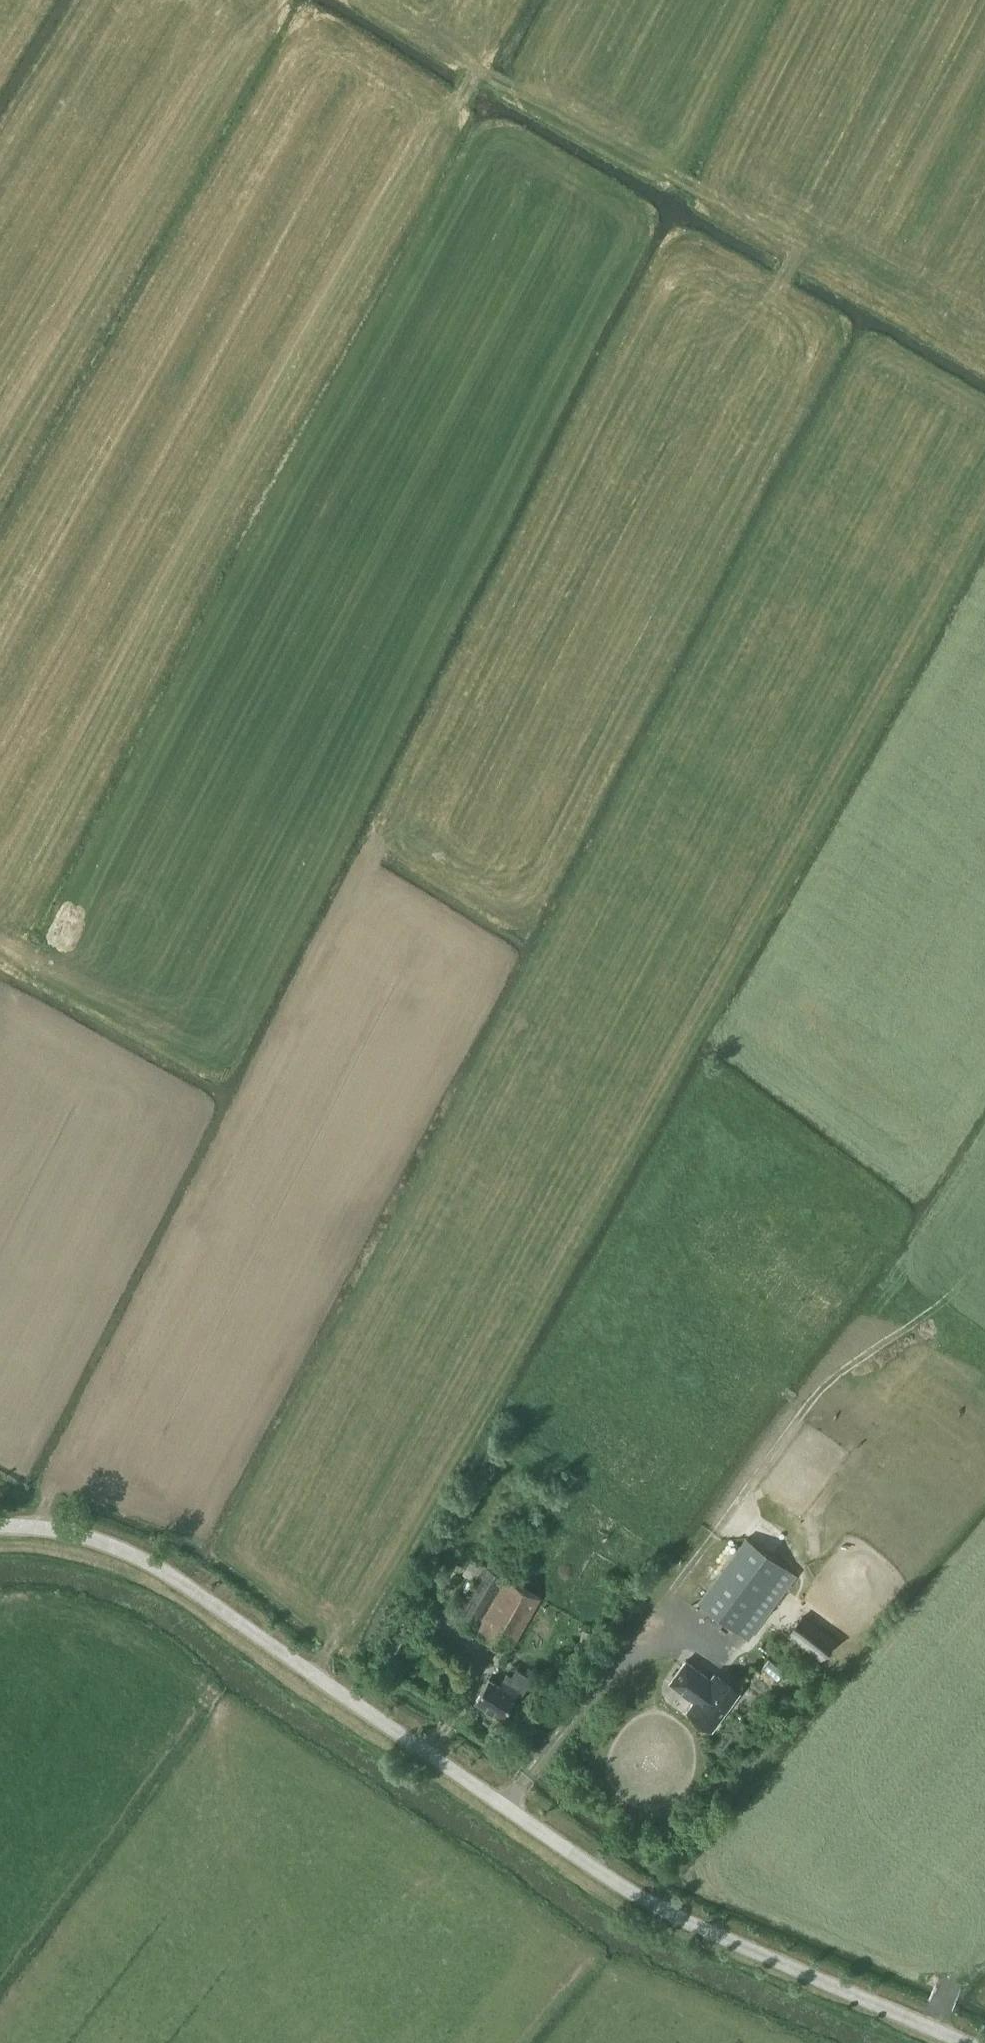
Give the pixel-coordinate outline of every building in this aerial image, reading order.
[(786,1566),(747,1537),(699,1602),(738,1631),(786,1566)] [(485,1563),(454,1618),(476,1631),(476,1630),(509,1650),(541,1597),(485,1563)] [(837,1639),(803,1614),(788,1634),(822,1659),(837,1639)] [(695,1699),(688,1709),(714,1727),(740,1689),(714,1671),(711,1676),(686,1659),(670,1682),(695,1699)] [(512,1675),(507,1672),(504,1678),(503,1678),(499,1683),(489,1677),(475,1699),(502,1716),(519,1689),(523,1691),(532,1677),(517,1667),(512,1675)]
